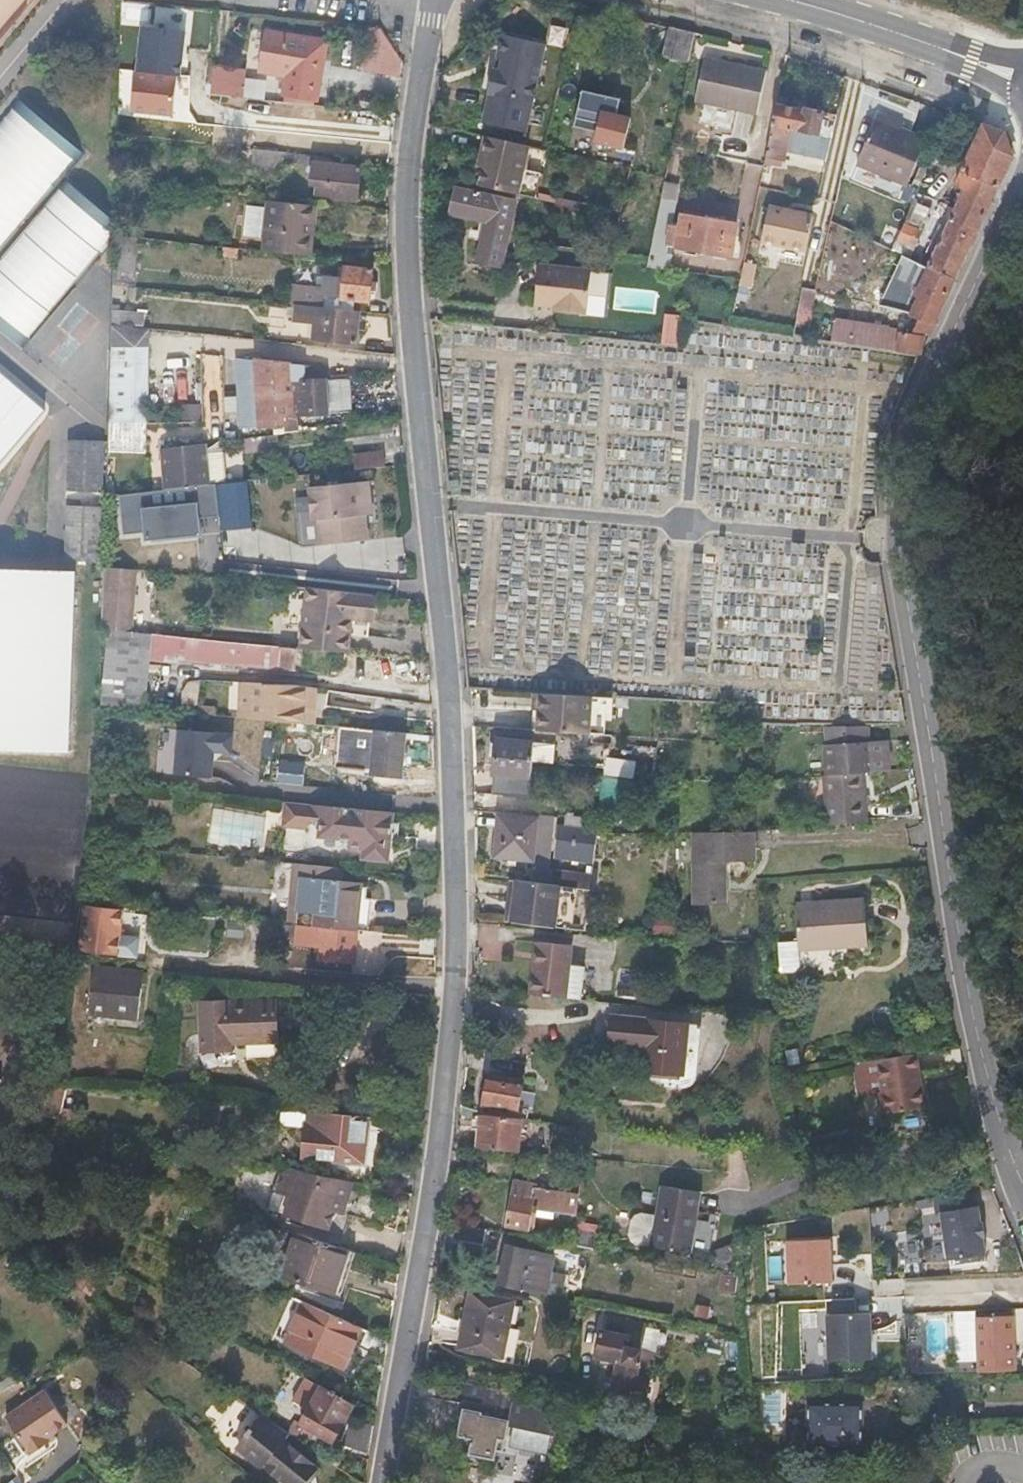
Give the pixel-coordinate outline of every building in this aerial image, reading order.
[(689,63),(696,33),(669,27),(664,58),(689,63)] [(317,97),(323,39),(263,32),(258,70),(286,73),(284,93),(317,97)] [(535,97),(547,43),(505,33),(501,52),(506,54),(503,67),(496,66),(491,85),(535,97)] [(205,92),(210,63),(181,60),(152,56),(148,85),(205,92)] [(759,113),(767,74),(704,62),(697,100),(759,113)] [(244,95),(246,66),(210,63),(205,92),(210,92),(235,94),(244,95)] [(527,132),(535,97),(491,85),(490,89),(493,91),(485,122),(527,132)] [(234,107),(235,94),(210,92),(208,114),(233,116),(234,107)] [(257,110),(258,97),(244,95),(235,94),(234,107),(257,110)] [(322,129),(325,104),(287,100),(286,126),(322,129)] [(78,154),(17,104),(0,124),(0,249),(78,154)] [(832,138),(837,115),(808,110),(806,112),(777,106),(767,160),(784,162),(791,130),(832,138)] [(911,184),(929,134),(905,126),(906,119),(878,110),(859,166),(911,184)] [(624,151),(630,121),(603,116),(598,146),(624,151)] [(978,230),(1012,153),(1004,131),(984,124),(977,142),(957,186),(964,189),(951,219),(940,245),(933,242),(923,263),(930,267),(957,277),(978,230)] [(520,195),(521,189),(529,147),(483,137),(478,154),(484,158),(480,180),(478,186),(520,195)] [(357,199),(361,166),(341,164),(342,156),(255,147),(252,169),(280,172),(281,162),(313,165),(312,182),(317,183),(316,193),(357,199)] [(945,170),(951,157),(936,150),(930,164),(945,170)] [(118,228),(63,184),(0,262),(0,319),(27,341),(118,228)] [(669,256),(678,204),(682,204),(685,188),(667,184),(652,270),(677,273),(680,258),(669,256)] [(502,269),(516,202),(457,188),(450,214),(487,223),(478,263),(502,269)] [(580,220),(584,202),(557,196),(553,214),(580,220)] [(311,255),(313,232),(316,204),(266,199),(262,250),(311,255)] [(809,251),(816,217),(771,208),(765,242),(809,251)] [(674,248),(708,255),(704,276),(715,277),(719,256),(735,259),(741,226),(686,217),(684,229),(678,228),(674,248)] [(912,253),(922,229),(905,221),(894,246),(912,253)] [(755,288),(759,265),(748,262),(743,282),(742,289),(755,288)] [(586,311),(587,303),(590,272),(538,266),(533,307),(552,308),(552,314),(580,316),(586,311)] [(933,330),(957,277),(930,267),(917,295),(920,297),(913,314),(918,318),(911,334),(900,332),(903,350),(922,353),(927,343),(926,327),(933,330)] [(345,279),(328,277),(321,276),(318,287),(297,285),(294,303),(354,310),(355,301),(370,303),(371,292),(377,292),(379,285),(372,282),(374,271),(347,268),(345,279)] [(357,343),(360,311),(354,310),(294,303),(293,320),(314,323),(312,338),(357,343)] [(678,348),(680,318),(667,317),(666,336),(663,336),(663,347),(678,348)] [(148,418),(151,326),(111,321),(107,416),(145,418),(148,418)] [(351,410),(349,377),(318,379),(317,364),(235,357),(238,426),(285,424),(284,415),(351,410)] [(144,446),(145,418),(107,416),(106,445),(144,446)] [(103,497),(105,442),(66,441),(65,495),(103,497)] [(210,486),(207,444),(160,448),(163,491),(210,486)] [(385,467),(384,453),(356,454),(356,468),(385,467)] [(253,526),(247,480),(218,483),(221,517),(222,529),(253,526)] [(364,540),(362,514),(371,513),(369,481),(309,485),(311,519),(317,519),(319,543),(364,540)] [(221,517),(218,483),(210,486),(163,491),(121,495),(124,533),(143,532),(145,543),(204,536),(202,518),(221,517)] [(98,564),(100,509),(67,508),(65,563),(98,564)] [(73,573),(0,571),(0,752),(68,753),(73,573)] [(256,614),(262,591),(230,583),(224,606),(256,614)] [(348,650),(352,617),(372,618),(374,594),(307,586),(300,645),(348,650)] [(251,639),(255,621),(225,615),(220,636),(251,639)] [(145,701),(150,649),(297,665),(299,645),(251,639),(220,636),(100,622),(97,697),(145,701)] [(315,701),(317,684),(292,680),(262,679),(261,677),(245,677),(240,712),(266,716),(312,720),(315,701)] [(327,702),(329,686),(317,684),(315,701),(327,702)] [(593,736),(596,698),(542,693),(540,732),(593,736)] [(214,709),(215,701),(197,699),(197,708),(214,709)] [(402,776),(406,731),(342,724),(341,736),(362,739),(360,758),(374,760),(373,773),(402,776)] [(871,739),(869,725),(827,724),(828,742),(871,739)] [(232,747),(234,730),(180,725),(176,769),(212,773),(214,752),(221,746),(232,747)] [(891,769),(889,737),(871,739),(828,742),(826,743),(829,775),(891,769)] [(535,762),(535,743),(498,740),(495,795),(532,797),(535,762)] [(556,763),(556,745),(535,743),(535,762),(556,763)] [(635,817),(636,779),(637,775),(607,772),(605,817),(635,817)] [(871,824),(868,774),(828,777),(831,826),(871,824)] [(341,844),(350,845),(350,848),(367,850),(366,856),(389,859),(395,811),(289,799),(286,825),(309,827),(314,820),(323,821),(322,836),(342,838),(341,844)] [(549,884),(553,814),(501,810),(497,856),(534,860),(532,882),(549,884)] [(588,831),(589,821),(569,820),(569,830),(560,830),(558,855),(599,859),(604,835),(604,831),(588,831)] [(730,904),(729,862),(755,861),(753,831),(697,833),(700,905),(730,904)] [(368,896),(361,894),(363,878),(345,875),(345,867),(297,861),(292,906),(316,910),(314,922),(358,927),(364,928),(368,896)] [(592,890),(594,877),(558,874),(557,885),(566,886),(592,890)] [(561,927),(566,886),(557,885),(549,884),(532,882),(518,880),(513,921),(561,927)] [(122,929),(125,904),(87,899),(82,944),(138,951),(140,932),(122,929)] [(873,947),(870,905),(801,909),(803,945),(804,952),(873,947)] [(354,961),(358,927),(314,922),(298,920),(296,938),(323,941),(321,958),(354,961)] [(567,995),(570,960),(572,943),(538,939),(532,991),(567,995)] [(805,971),(804,952),(803,945),(784,947),(786,977),(800,976),(805,971)] [(581,997),(584,961),(570,960),(567,995),(581,997)] [(137,1014),(140,984),(143,967),(93,961),(88,1008),(137,1014)] [(280,1037),(277,997),(232,999),(231,997),(202,998),(205,1047),(233,1047),(233,1039),(280,1037)] [(680,1074),(687,1024),(611,1015),(609,1045),(644,1049),(642,1070),(680,1074)] [(520,1105),(524,1078),(527,1061),(495,1055),(486,1103),(497,1105),(496,1113),(523,1116),(529,1116),(530,1108),(520,1105)] [(930,1108),(924,1055),(882,1060),(886,1093),(881,1095),(885,1114),(930,1108)] [(886,1093),(882,1060),(877,1063),(858,1066),(863,1097),(881,1095),(886,1093)] [(58,1112),(64,1080),(50,1079),(44,1109),(58,1112)] [(306,1124),(307,1107),(283,1105),(282,1116),(285,1122),(306,1124)] [(367,1162),(373,1115),(307,1107),(306,1124),(302,1156),(352,1163),(349,1181),(355,1182),(390,1189),(394,1168),(367,1162)] [(519,1148),(523,1116),(496,1113),(484,1111),(481,1144),(519,1148)] [(826,1144),(824,1130),(812,1131),(812,1146),(826,1144)] [(345,1211),(355,1182),(349,1181),(284,1166),(277,1188),(290,1193),(285,1210),(309,1219),(305,1233),(341,1246),(351,1213),(345,1211)] [(578,1191),(580,1175),(556,1172),(554,1187),(578,1191)] [(530,1195),(532,1184),(533,1179),(516,1177),(514,1193),(530,1195)] [(574,1211),(578,1191),(554,1187),(532,1184),(530,1195),(514,1193),(510,1221),(532,1225),(535,1205),(574,1211)] [(692,1229),(697,1190),(662,1184),(657,1215),(653,1247),(693,1253),(697,1230),(692,1229)] [(989,1255),(987,1238),(989,1238),(987,1223),(985,1223),(983,1207),(974,1208),(972,1195),(937,1200),(940,1214),(945,1214),(951,1260),(989,1255)] [(653,1247),(657,1215),(644,1213),(637,1215),(634,1219),(632,1234),(634,1240),(637,1243),(653,1247)] [(486,1240),(489,1227),(458,1221),(456,1234),(486,1240)] [(336,1289),(350,1250),(341,1246),(305,1233),(295,1230),(281,1270),(336,1289)] [(596,1246),(598,1234),(577,1230),(574,1242),(596,1246)] [(835,1282),(834,1231),(791,1232),(792,1284),(835,1282)] [(552,1268),(555,1251),(510,1242),(503,1280),(547,1289),(552,1268)] [(566,1294),(571,1272),(552,1268),(547,1289),(566,1294)] [(503,1353),(514,1294),(489,1289),(469,1284),(458,1344),(503,1353)] [(342,1368),(361,1327),(304,1301),(286,1341),(342,1368)] [(647,1389),(656,1348),(643,1345),(647,1318),(608,1311),(606,1325),(603,1326),(598,1351),(601,1352),(600,1357),(616,1362),(612,1386),(634,1391),(636,1388),(647,1389)] [(875,1361),(874,1314),(830,1316),(832,1362),(875,1361)] [(1018,1371),(1015,1317),(979,1319),(980,1373),(1018,1371)] [(922,1369),(922,1349),(909,1349),(910,1369),(922,1369)] [(17,1385),(11,1373),(0,1379),(0,1393),(17,1385)] [(352,1402),(320,1383),(304,1374),(302,1379),(289,1399),(305,1408),(299,1419),(303,1422),(300,1427),(311,1434),(315,1428),(331,1437),(352,1402)] [(511,1420),(517,1421),(513,1436),(544,1441),(546,1426),(557,1429),(562,1399),(465,1379),(460,1407),(465,1409),(459,1439),(465,1448),(496,1454),(498,1447),(506,1448),(511,1420)] [(48,1429),(63,1419),(41,1386),(1,1413),(23,1444),(31,1447),(50,1434),(48,1429)] [(864,1442),(864,1399),(809,1401),(810,1444),(864,1442)] [(290,1428),(264,1411),(255,1424),(251,1423),(247,1428),(250,1431),(240,1445),(263,1463),(265,1461),(295,1482),(299,1482),(315,1460),(284,1436),(290,1428)] [(370,1452),(375,1422),(351,1416),(340,1442),(370,1452)]
